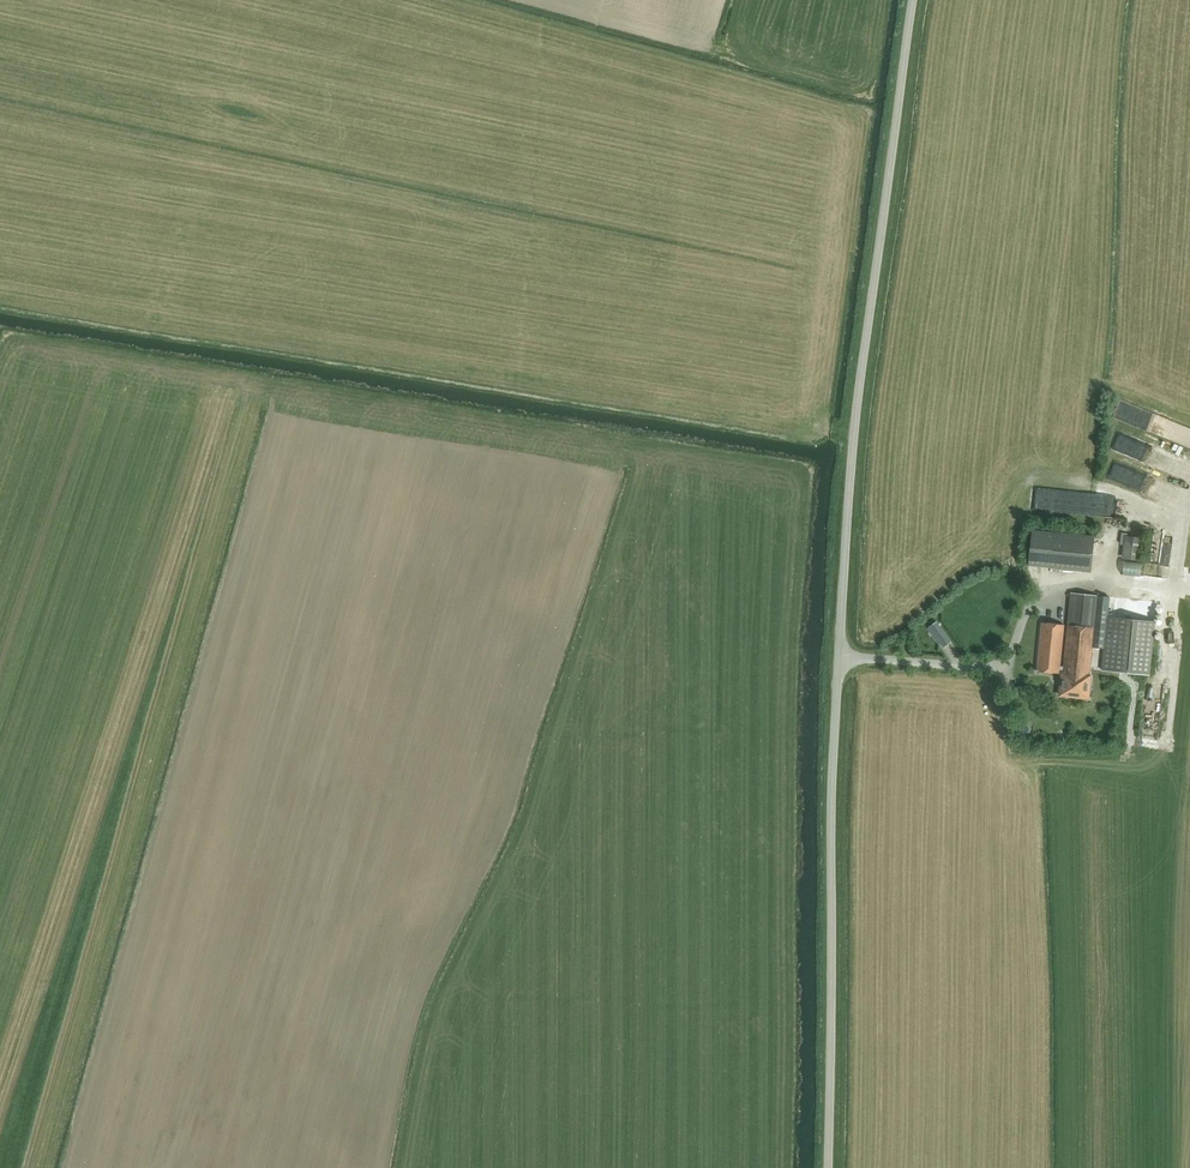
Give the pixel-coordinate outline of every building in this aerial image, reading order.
[(1169,440),(1175,423),(1142,411),(1140,417),(1132,414),(1134,410),(1126,407),(1127,403),(1119,400),(1112,419),(1131,426),(1133,421),(1145,426),(1143,431),(1169,440)] [(1093,537),(1031,531),(1028,566),(1090,572),(1093,537)] [(1124,559),(1137,560),(1140,538),(1127,537),(1124,559)] [(1153,562),(1168,564),(1170,547),(1155,545),(1153,562)] [(1102,671),(1119,673),(1149,675),(1154,621),(1125,618),(1107,617),(1109,598),(1070,594),(1068,623),(1094,626),(1092,647),(1104,649),(1102,671)] [(1061,616),(1062,604),(1055,603),(1054,615),(1061,616)] [(1036,672),(1059,675),(1060,666),(1064,625),(1041,623),(1036,672)] [(1089,675),(1092,647),(1094,626),(1068,623),(1067,625),(1068,625),(1063,667),(1060,666),(1059,675),(1061,675),(1059,695),(1087,698),(1089,675)]
